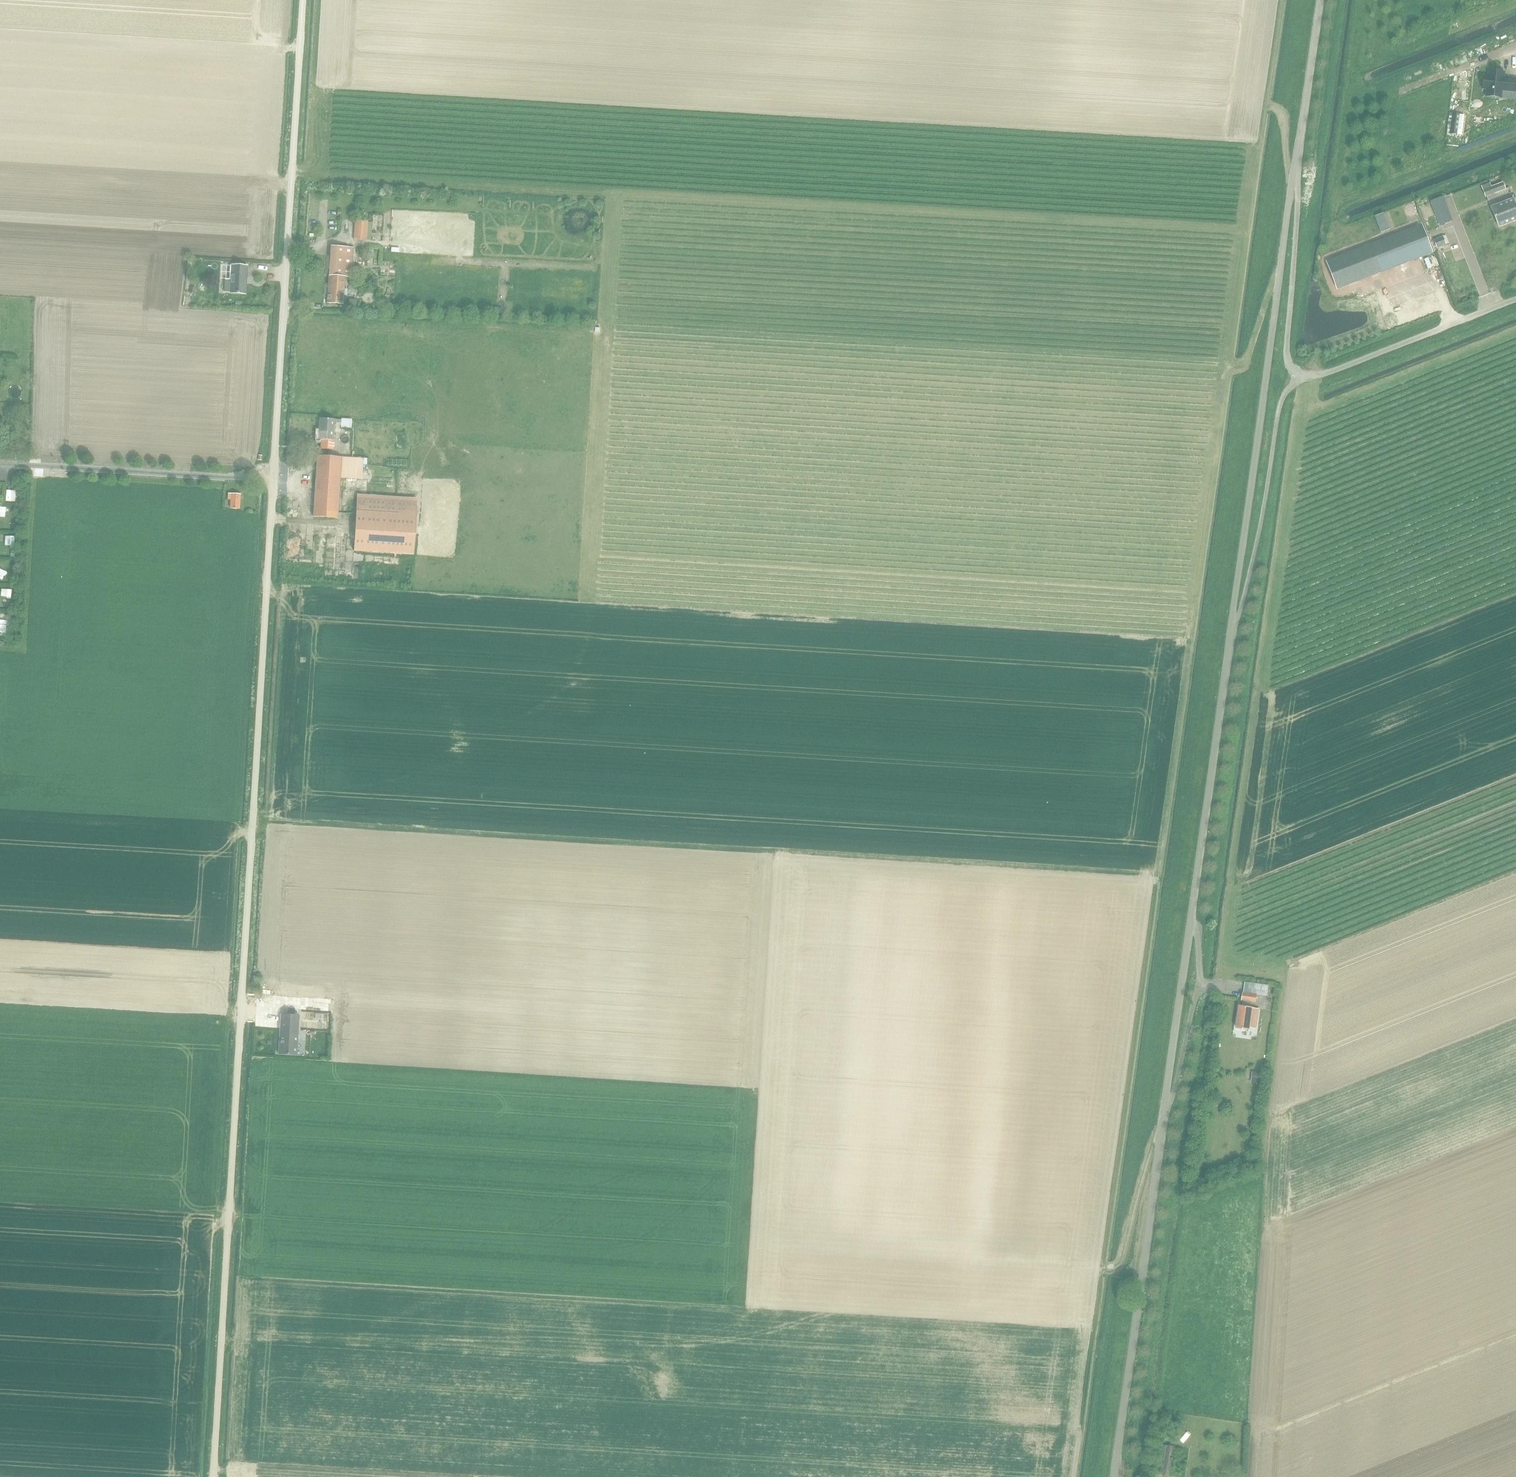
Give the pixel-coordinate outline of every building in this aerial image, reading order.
[(1482,89),(1486,89),(1486,96),(1501,98),(1502,91),(1515,92),(1515,79),(1499,77),(1500,71),(1488,70),(1488,76),(1484,76),(1482,89)] [(1452,113),(1449,133),(1457,134),(1459,114),(1452,113)] [(1505,190),(1502,183),(1491,188),(1493,194),(1505,190)] [(1491,208),(1499,227),(1515,221),(1515,209),(1512,200),(1491,208)] [(1447,211),(1436,216),(1439,225),(1451,220),(1447,211)] [(357,221),(356,240),(366,240),(368,222),(357,221)] [(1421,225),(1420,226),(1327,261),(1338,289),(1432,253),(1421,225)] [(1443,235),(1433,239),(1437,247),(1446,244),(1443,235)] [(353,247),(331,245),(327,302),(342,303),(344,277),(351,277),(353,247)] [(247,266),(231,265),(230,280),(225,280),(224,292),(230,292),(230,293),(245,294),(247,266)] [(318,439),(321,439),(320,448),(332,449),(334,419),(319,418),(318,439)] [(366,468),(366,458),(317,455),(313,516),(337,518),(340,477),(360,478),(361,468),(366,468)] [(227,499),(231,499),(230,507),(239,508),(240,493),(228,493),(227,499)] [(416,514),(356,510),(353,551),(414,555),(416,514)] [(1,531),(1,548),(12,547),(12,531),(1,531)] [(8,622),(9,611),(0,610),(0,622),(8,622)] [(1258,1008),(1252,1007),(1250,1007),(1251,1001),(1255,1001),(1256,993),(1242,991),(1241,999),(1242,999),(1242,1006),(1238,1005),(1235,1027),(1249,1028),(1249,1026),(1255,1027),(1258,1008)] [(280,1024),(279,1034),(298,1035),(299,1015),(281,1014),(280,1024)] [(297,1055),(298,1035),(279,1034),(278,1054),(297,1055)] [(1253,1072),(1252,1082),(1260,1083),(1261,1073),(1253,1072)]
